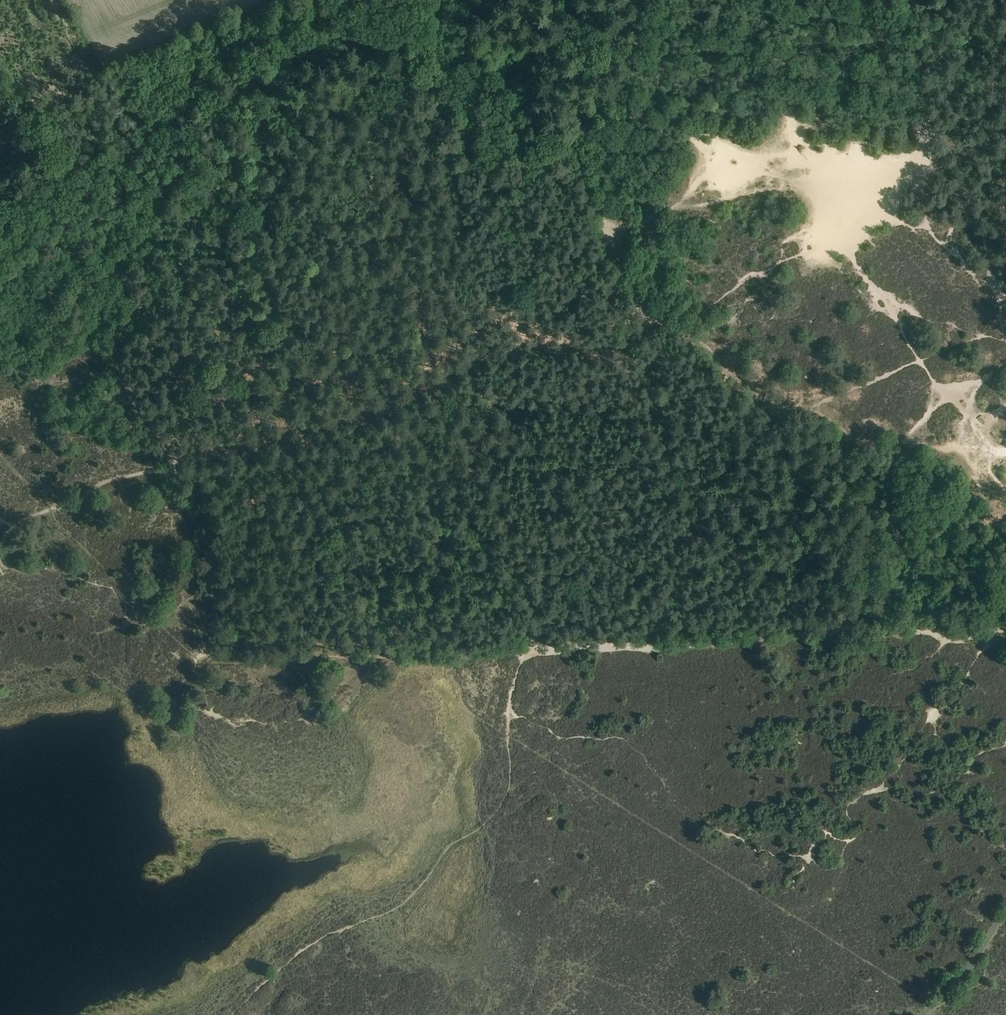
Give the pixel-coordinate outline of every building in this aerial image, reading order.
[(4,115),(0,117),(0,130),(10,125),(4,115)] [(981,415),(977,418),(983,425),(987,422),(981,415)]
